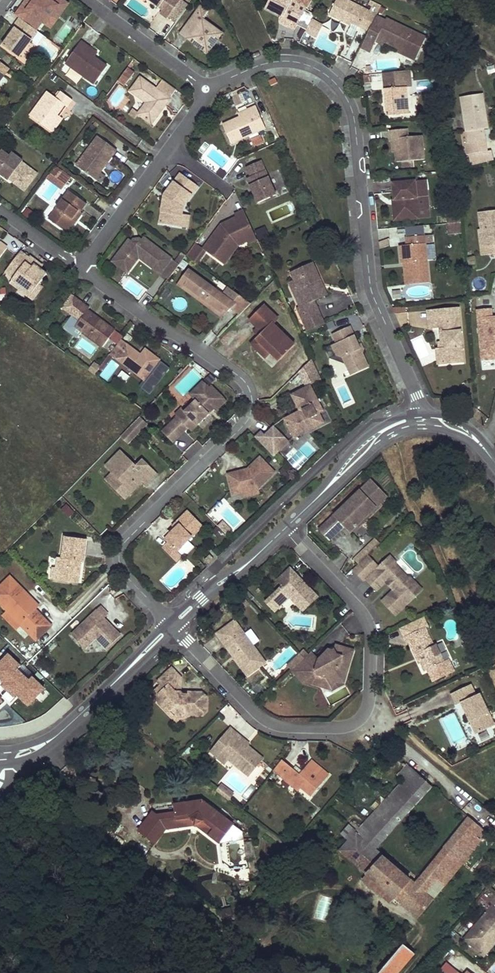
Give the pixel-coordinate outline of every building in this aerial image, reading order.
[(20,18),(35,29),(41,21),(43,22),(51,28),(57,19),(51,15),(62,0),(26,0),(25,2),(30,5),(20,18)] [(63,0),(62,0),(51,15),(57,19),(68,4),(63,0)] [(152,1),(163,10),(161,13),(168,18),(181,0),(153,0),(152,1)] [(307,7),(293,0),(270,0),(266,8),(281,16),(290,20),(289,23),(297,27),(307,7)] [(377,15),(347,0),(337,0),(330,15),(347,23),(348,21),(352,23),(369,31),(377,15)] [(25,2),(15,15),(20,18),(30,5),(25,2)] [(208,12),(201,6),(191,20),(198,25),(188,39),(208,54),(223,33),(203,19),(208,12)] [(19,57),(38,31),(37,31),(35,29),(20,18),(14,27),(16,28),(9,37),(3,45),(19,57)] [(426,38),(387,18),(376,41),(384,45),(385,42),(399,49),(417,57),(426,38)] [(198,25),(191,20),(181,33),(188,39),(198,25)] [(41,21),(35,29),(37,31),(43,22),(41,21)] [(322,26),(311,21),(306,31),(315,36),(318,31),(319,32),(322,26)] [(16,28),(14,27),(7,35),(9,37),(16,28)] [(95,84),(108,66),(95,57),(87,51),(90,47),(82,41),(66,63),(95,84)] [(87,51),(95,57),(98,53),(90,47),(87,51)] [(415,60),(417,57),(399,49),(398,52),(415,60)] [(9,68),(0,61),(0,80),(9,68)] [(134,73),(128,68),(119,80),(125,85),(134,73)] [(169,98),(176,89),(163,80),(156,89),(141,77),(130,91),(146,103),(138,114),(152,124),(170,99),(169,98)] [(387,116),(409,114),(406,79),(384,81),(387,116)] [(67,107),(72,100),(61,92),(57,98),(48,91),(30,116),(50,130),(60,117),(58,115),(65,105),(67,107)] [(468,144),(485,141),(483,129),(482,120),(486,119),(482,94),(461,97),(464,113),(462,114),(465,132),(466,132),(468,144)] [(266,128),(256,106),(248,110),(249,113),(240,117),(223,125),(231,144),(266,128)] [(62,118),(60,117),(50,130),(52,132),(62,118)] [(395,139),(396,151),(397,162),(402,162),(413,160),(424,159),(422,135),(408,137),(407,129),(390,130),(391,139),(395,139)] [(259,133),(249,137),(253,146),(263,142),(259,133)] [(76,165),(93,177),(109,155),(112,157),(117,150),(98,136),(76,165)] [(1,150),(0,152),(0,173),(9,180),(9,179),(12,176),(16,179),(14,183),(25,191),(37,173),(29,167),(24,173),(17,168),(22,162),(22,161),(11,152),(9,156),(1,150)] [(96,179),(112,157),(109,155),(93,177),(96,179)] [(277,194),(262,160),(247,166),(252,176),(248,177),(253,187),(256,186),(257,190),(255,191),(259,202),(277,194)] [(29,167),(22,162),(17,168),(24,173),(29,167)] [(62,188),(70,175),(53,165),(45,178),(62,188)] [(160,223),(180,227),(182,215),(184,207),(199,187),(181,174),(166,195),(169,197),(166,200),(164,200),(160,223)] [(417,196),(415,181),(393,183),(394,200),(396,200),(397,215),(406,215),(407,220),(419,218),(417,198),(417,196)] [(81,212),(87,204),(69,191),(48,219),(64,230),(78,211),(80,212),(81,212)] [(394,200),(393,200),(395,221),(398,220),(407,220),(406,215),(397,215),(396,200),(394,200)] [(82,213),(81,212),(80,212),(78,211),(64,230),(68,233),(82,213)] [(257,239),(244,211),(235,215),(236,218),(226,222),(227,224),(222,226),(222,225),(204,249),(206,251),(221,263),(236,243),(245,238),(247,241),(248,244),(257,239)] [(484,247),(493,246),(494,254),(494,257),(494,211),(480,212),(482,230),(484,247)] [(190,216),(182,215),(180,227),(188,228),(190,216)] [(457,222),(447,223),(448,234),(462,232),(461,222),(457,222)] [(494,254),(493,246),(484,247),(482,230),(480,230),(483,256),(494,254)] [(402,263),(404,263),(408,263),(410,284),(430,283),(425,235),(407,237),(407,245),(400,246),(402,263)] [(163,270),(172,259),(143,237),(141,240),(139,242),(134,243),(132,242),(129,240),(116,257),(131,269),(139,258),(153,268),(155,265),(163,270)] [(204,249),(196,243),(186,256),(197,264),(206,251),(204,249)] [(43,266),(30,256),(25,263),(32,267),(34,264),(40,269),(43,266)] [(127,274),(131,269),(116,257),(112,262),(127,274)] [(324,287),(313,262),(291,272),(294,280),(305,304),(300,306),(297,308),(303,322),(320,315),(314,301),(324,297),(320,288),(324,287)] [(32,267),(25,263),(15,276),(22,281),(19,285),(32,294),(39,285),(47,274),(40,269),(34,264),(32,267)] [(163,270),(155,265),(153,268),(160,274),(163,270)] [(251,304),(239,295),(234,302),(188,269),(182,278),(187,281),(185,285),(222,312),(225,309),(228,312),(231,309),(240,315),(251,304)] [(22,281),(15,276),(12,280),(19,285),(22,281)] [(187,281),(182,278),(180,281),(178,284),(223,317),(228,312),(225,309),(222,312),(185,285),(187,281)] [(32,294),(19,285),(12,280),(10,283),(32,300),(42,287),(39,285),(32,294)] [(289,282),(300,306),(305,304),(294,280),(289,282)] [(175,306),(183,311),(188,302),(180,297),(175,306)] [(103,347),(115,330),(88,310),(90,308),(83,302),(73,315),(80,320),(75,326),(103,347)] [(273,313),(264,305),(249,320),(258,328),(273,313)] [(477,307),(477,360),(494,360),(494,307),(477,307)] [(448,309),(431,311),(433,328),(440,327),(441,342),(441,343),(445,343),(445,348),(444,349),(445,363),(464,362),(460,314),(449,315),(448,309)] [(198,315),(193,327),(202,331),(207,319),(198,315)] [(320,315),(303,322),(307,331),(324,324),(320,315)] [(272,322),(251,344),(258,351),(264,346),(271,353),(279,360),(295,345),(272,322)] [(351,375),(368,367),(362,353),(361,350),(358,344),(350,326),(332,334),(336,343),(332,345),(336,355),(343,357),(351,375)] [(127,344),(121,340),(114,349),(110,354),(116,359),(123,364),(130,369),(150,384),(154,379),(149,375),(156,366),(161,370),(165,364),(160,360),(146,349),(141,355),(139,357),(136,354),(137,352),(127,344)] [(438,364),(445,363),(444,349),(445,348),(445,343),(441,343),(441,342),(439,342),(439,349),(436,349),(438,364)] [(264,346),(258,351),(266,358),(271,353),(264,346)] [(108,380),(119,365),(111,359),(100,375),(108,380)] [(292,437),(318,425),(313,415),(319,413),(323,411),(311,384),(321,379),(312,359),(299,372),(306,386),(294,391),(302,408),(298,410),(283,417),(292,437)] [(130,369),(123,364),(119,370),(126,375),(130,369)] [(227,401),(212,385),(210,387),(203,381),(190,394),(196,400),(185,411),(184,412),(189,416),(183,421),(178,416),(168,426),(179,437),(189,428),(192,431),(210,414),(208,412),(213,407),(215,409),(217,411),(227,401)] [(302,408),(294,391),(291,393),(298,410),(302,408)] [(189,416),(184,412),(185,411),(184,410),(178,416),(183,421),(189,416)] [(324,423),(319,413),(313,415),(318,425),(324,423)] [(147,423),(140,416),(130,426),(137,433),(147,423)] [(128,443),(137,433),(130,426),(121,436),(128,443)] [(179,437),(168,426),(162,431),(173,443),(179,437)] [(261,431),(255,437),(270,452),(285,438),(274,426),(265,435),(261,431)] [(289,442),(285,438),(270,452),(274,457),(289,442)] [(131,492),(136,487),(136,481),(134,480),(138,476),(142,481),(146,485),(158,474),(142,459),(136,465),(121,450),(105,465),(118,478),(111,485),(120,494),(126,488),(131,492)] [(275,472),(260,457),(248,469),(250,471),(247,473),(238,475),(237,472),(228,474),(233,495),(259,488),(275,472)] [(383,491),(372,479),(319,531),(330,541),(331,540),(344,527),(350,533),(377,507),(373,502),(383,491)] [(124,498),(131,492),(126,488),(120,494),(124,498)] [(377,507),(388,496),(383,491),(373,502),(377,507)] [(68,516),(73,510),(65,503),(60,509),(68,516)] [(178,552),(203,526),(188,511),(177,522),(179,525),(175,529),(165,539),(168,543),(163,548),(176,562),(182,556),(178,552)] [(87,540),(87,539),(64,536),(61,558),(59,557),(56,580),(74,582),(77,561),(82,561),(84,562),(87,540)] [(374,549),(380,543),(376,539),(370,544),(374,549)] [(364,559),(374,549),(370,544),(360,554),(364,559)] [(210,554),(204,559),(208,564),(214,559),(210,554)] [(364,559),(360,554),(354,560),(359,564),(364,559)] [(397,587),(394,590),(391,593),(405,607),(415,597),(403,584),(401,584),(389,572),(389,569),(383,563),(372,574),(361,562),(359,564),(353,569),(365,581),(366,579),(377,590),(386,582),(389,578),(397,587)] [(290,597),(300,607),(306,601),(310,605),(318,597),(304,582),(300,582),(297,584),(295,582),(299,577),(290,568),(277,581),(282,586),(265,602),(274,612),(290,597)] [(51,626),(36,610),(39,607),(11,577),(0,587),(0,603),(36,640),(51,626)] [(397,587),(389,578),(386,582),(394,590),(397,587)] [(303,611),(310,605),(306,601),(300,607),(303,611)] [(107,615),(100,607),(76,631),(89,645),(96,638),(107,649),(120,636),(106,621),(104,623),(101,621),(104,619),(107,615)] [(436,651),(426,628),(428,627),(424,617),(400,628),(408,645),(411,644),(417,658),(419,657),(424,668),(428,676),(447,667),(438,650),(436,651)] [(235,658),(248,676),(266,663),(235,620),(217,633),(226,646),(228,644),(237,657),(235,658)] [(89,645),(76,631),(72,635),(85,649),(89,645)] [(345,678),(354,650),(335,643),(335,648),(334,649),(329,649),(326,658),(327,659),(325,662),(324,660),(322,662),(319,659),(312,651),(309,654),(305,658),(304,658),(301,662),(292,670),(304,683),(305,682),(306,682),(314,677),(323,680),(327,688),(345,678)] [(226,646),(235,658),(237,657),(228,644),(226,646)] [(305,658),(309,654),(304,649),(300,653),(305,658)] [(329,649),(319,659),(322,662),(324,660),(325,662),(327,659),(326,658),(329,649)] [(25,707),(44,687),(6,650),(0,657),(0,683),(25,707)] [(300,654),(296,657),(301,662),(304,658),(300,654)] [(296,657),(287,666),(292,670),(301,662),(296,657)] [(182,678),(172,667),(157,681),(161,685),(165,689),(159,694),(159,703),(166,711),(176,711),(176,717),(183,717),(187,713),(189,715),(202,715),(207,711),(207,697),(202,692),(190,692),(187,694),(184,694),(181,692),(182,678)] [(305,682),(313,683),(327,688),(323,680),(314,677),(306,682),(305,682)] [(345,678),(327,688),(333,689),(343,684),(345,678)] [(471,684),(464,688),(469,698),(461,702),(466,713),(468,712),(470,715),(468,716),(476,734),(494,725),(480,693),(476,695),(471,684)] [(155,698),(159,703),(159,694),(165,689),(161,685),(151,695),(155,698)] [(457,705),(461,702),(469,698),(464,688),(451,694),(457,705)] [(178,723),(183,717),(176,717),(176,711),(166,711),(173,717),(178,723)] [(249,776),(264,759),(248,746),(235,736),(237,734),(230,727),(214,747),(210,751),(218,757),(221,753),(229,760),(249,776)] [(235,736),(248,746),(250,744),(237,734),(235,736)] [(229,760),(221,753),(218,757),(226,764),(229,760)] [(312,796),(329,775),(311,760),(302,771),(300,774),(294,769),(282,760),(273,770),(281,776),(284,773),(301,787),(312,796)] [(415,771),(407,764),(397,775),(405,782),(415,771)] [(432,786),(415,771),(405,782),(361,830),(351,822),(341,833),(349,841),(341,851),(367,873),(395,897),(418,917),(433,899),(425,893),(430,887),(438,893),(488,832),(469,817),(415,885),(374,850),(432,786)] [(284,773),(281,776),(298,791),(301,787),(284,773)] [(227,790),(220,785),(216,791),(223,796),(227,790)] [(227,790),(223,796),(229,801),(233,795),(227,790)] [(196,826),(220,844),(234,825),(202,801),(175,805),(176,812),(155,815),(152,813),(139,831),(156,844),(166,830),(196,826)] [(395,897),(367,873),(363,878),(391,903),(395,897)] [(486,907),(492,913),(494,909),(494,908),(490,903),(486,907)] [(461,937),(477,950),(489,936),(491,937),(494,933),(494,934),(494,909),(492,913),(486,907),(461,937)] [(477,950),(482,955),(494,939),(494,934),(494,933),(491,937),(489,936),(477,950)] [(404,944),(379,972),(399,972),(415,954),(404,944)]
